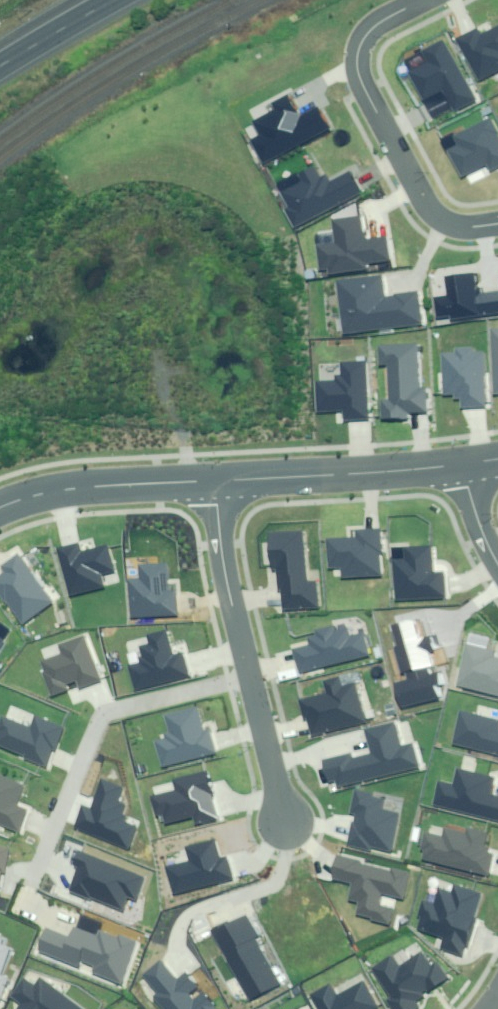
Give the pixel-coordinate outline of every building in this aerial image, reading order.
[(459,39),(478,83),(497,74),(497,27),(481,34),(479,30),(459,39)] [(472,101),(441,38),(412,52),(420,67),(406,74),(420,101),(442,91),(452,110),(472,101)] [(250,140),(262,163),(328,129),(316,105),(296,115),(287,97),(272,105),(276,112),(256,122),(262,134),(250,140)] [(488,119),(452,137),(456,145),(446,150),(460,178),(487,164),(491,173),(497,170),(497,138),(488,119)] [(302,183),(282,193),(290,208),(287,209),(296,227),(360,193),(349,172),(329,183),(326,176),(318,180),(312,168),(298,175),(302,183)] [(317,244),(322,277),(364,270),(363,264),(388,260),(385,240),(364,243),(360,217),(334,221),(337,241),(317,244)] [(438,318),(453,316),(454,320),(497,315),(497,292),(474,295),(472,273),(445,277),(448,297),(435,299),(438,318)] [(345,334),(421,324),(417,294),(383,298),(381,276),(338,282),(345,334)] [(416,345),(380,346),(380,365),(388,364),(390,401),(382,401),(383,419),(407,418),(407,412),(425,411),(424,388),(418,388),(416,345)] [(458,354),(442,354),(444,394),(455,394),(455,399),(460,399),(460,409),(484,408),(482,353),(473,353),(473,348),(458,349),(458,354)] [(367,421),(364,362),(341,363),(342,381),(317,382),(318,411),(344,410),(345,422),(367,421)] [(381,552),(380,529),(357,531),(358,540),(327,542),(328,567),(341,567),(342,578),(378,575),(377,552),(381,552)] [(306,581),(302,533),(268,535),(271,571),(277,570),(279,591),(282,590),(284,610),(317,608),(315,581),(306,581)] [(77,545),(59,550),(69,596),(104,588),(101,576),(113,573),(106,546),(79,553),(77,545)] [(430,546),(393,549),(396,602),(444,599),(442,573),(432,574),(430,546)] [(19,557),(2,569),(5,573),(0,577),(0,594),(21,624),(52,602),(19,557)] [(129,581),(131,617),(177,615),(176,589),(168,589),(167,565),(139,566),(140,580),(129,581)] [(420,616),(388,624),(400,676),(433,668),(429,653),(436,652),(432,636),(426,638),(420,616)] [(294,650),(300,673),(368,657),(362,635),(348,638),(345,625),(316,631),(317,636),(309,638),(311,646),(294,650)] [(130,666),(136,689),(189,677),(183,653),(170,656),(164,631),(149,635),(151,644),(140,646),(144,662),(130,666)] [(40,663),(52,696),(68,690),(66,683),(77,679),(80,687),(100,679),(84,636),(59,645),(63,655),(40,663)] [(457,686),(497,696),(497,660),(492,658),(494,651),(467,644),(457,686)] [(432,675),(395,683),(401,708),(438,699),(432,675)] [(329,695),(300,702),(304,718),(306,717),(310,736),(366,723),(356,683),(341,687),(338,678),(325,681),(329,695)] [(214,753),(209,731),(201,732),(196,709),(165,716),(170,737),(157,740),(163,765),(214,753)] [(460,713),(452,743),(497,755),(497,723),(460,713)] [(2,717),(0,722),(0,730),(2,731),(0,736),(0,747),(25,757),(24,760),(46,769),(62,729),(36,718),(32,730),(2,717)] [(337,781),(339,788),(417,768),(411,745),(400,748),(394,724),(367,730),(373,753),(351,759),(350,755),(323,762),(328,783),(337,781)] [(456,771),(453,784),(441,781),(435,805),(497,819),(497,801),(490,799),(494,780),(456,771)] [(217,819),(206,772),(173,780),(176,792),(151,798),(155,814),(166,812),(168,822),(196,816),(197,824),(217,819)] [(0,778),(0,825),(17,832),(26,811),(14,806),(22,787),(0,778)] [(123,789),(102,780),(91,809),(84,806),(75,828),(129,849),(138,828),(120,821),(126,806),(117,802),(123,789)] [(384,795),(356,789),(350,811),(357,813),(349,846),(371,852),(372,846),(391,850),(399,815),(380,810),(384,795)] [(425,848),(422,859),(488,874),(493,853),(482,850),(486,834),(469,830),(468,834),(444,829),(442,837),(424,833),(421,847),(425,848)] [(169,867),(176,894),(232,880),(227,858),(217,860),(212,841),(185,848),(189,862),(169,867)] [(3,872),(8,849),(0,847),(0,871),(3,872)] [(145,877),(78,850),(72,863),(79,866),(69,891),(90,900),(91,897),(121,909),(126,896),(135,900),(145,877)] [(389,872),(335,859),(330,879),(353,884),(349,900),(360,903),(357,916),(391,924),(394,910),(378,906),(381,894),(402,899),(408,872),(390,868),(389,872)] [(465,952),(479,893),(453,886),(451,893),(438,890),(435,904),(424,902),(418,928),(446,935),(443,946),(465,952)] [(243,913),(211,930),(249,1001),(278,986),(254,940),(257,939),(243,913)] [(40,953),(122,984),(137,943),(120,937),(120,940),(102,933),(99,939),(72,929),(68,939),(48,932),(40,953)] [(9,950),(1,947),(4,937),(0,935),(0,975),(9,950)] [(373,969),(399,1008),(416,1008),(418,1008),(412,999),(445,978),(436,963),(428,968),(419,955),(399,968),(392,957),(373,969)] [(144,976),(160,994),(154,999),(164,1008),(215,1008),(185,976),(178,983),(159,962),(144,976)] [(39,979),(33,988),(23,981),(11,997),(21,1004),(18,1008),(80,1008),(39,979)] [(329,984),(312,993),(320,1008),(376,1008),(362,983),(336,997),(329,984)]
